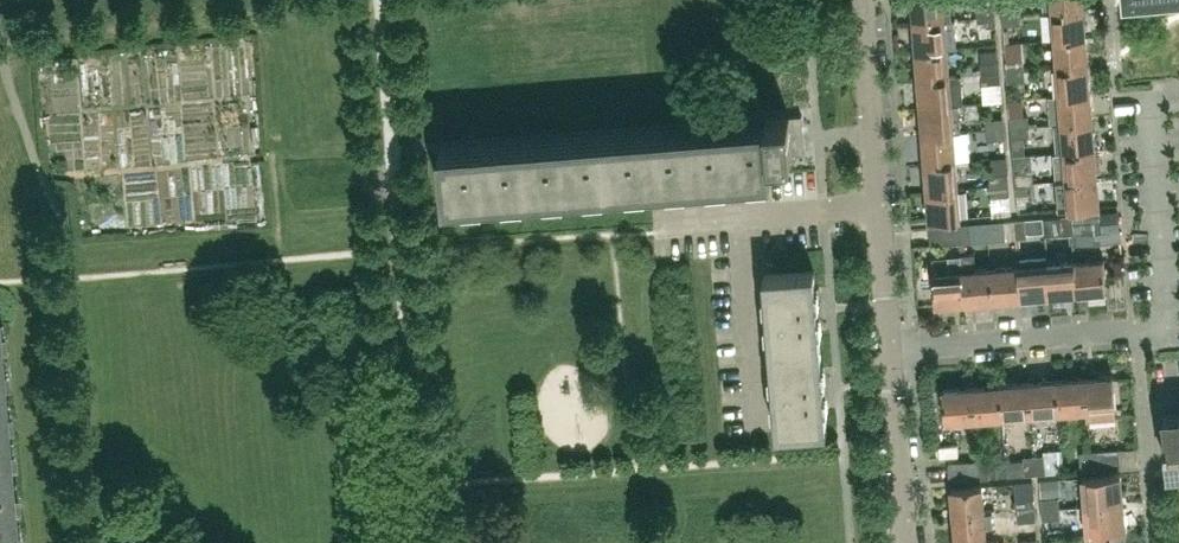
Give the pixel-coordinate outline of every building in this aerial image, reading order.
[(951,0),(912,0),(914,21),(945,19),(953,19),(951,0)] [(995,5),(994,0),(981,0),(982,6),(978,6),(978,16),(996,15),(995,5)] [(1083,0),(1052,0),(1053,11),(1084,8),(1083,0)] [(1002,3),(1003,14),(1021,13),(1020,2),(1002,3)] [(1086,36),(1084,8),(1053,11),(1055,39),(1086,36)] [(1004,24),(1021,23),(1021,13),(1003,14),(1004,24)] [(996,25),(996,15),(978,16),(979,26),(996,25)] [(947,47),(945,19),(914,21),(916,50),(947,47)] [(1088,64),(1086,36),(1055,39),(1057,67),(1088,64)] [(950,75),(947,47),(916,50),(918,78),(950,75)] [(1000,72),(999,61),(999,49),(981,51),(983,73),(1000,72)] [(1025,69),(1024,59),(1006,61),(1007,71),(1025,69)] [(1091,93),(1088,64),(1057,67),(1060,95),(1091,93)] [(1026,80),(1025,69),(1007,71),(1008,81),(1026,80)] [(1001,81),(1000,72),(983,73),(983,83),(1001,81)] [(961,75),(950,75),(918,78),(920,106),(959,103),(963,102),(961,75)] [(1093,121),(1091,93),(1060,95),(1062,123),(1093,121)] [(961,131),(959,103),(920,106),(922,134),(954,132),(961,131)] [(769,123),(771,155),(795,153),(805,152),(802,114),(791,115),(768,117),(769,123)] [(1029,126),(1028,116),(1011,117),(1012,127),(1029,126)] [(1004,128),(1004,117),(986,119),(987,129),(1004,128)] [(1093,121),(1062,123),(1054,124),(1056,152),(1064,152),(1095,149),(1093,121)] [(769,123),(765,124),(765,125),(728,128),(444,150),(441,150),(445,200),(448,199),(769,173),(770,173),(771,173),(773,173),(771,155),(769,123)] [(1025,153),(1024,136),(1030,136),(1029,126),(1012,127),(1013,153),(1025,153)] [(1005,138),(1004,128),(987,129),(988,139),(1005,138)] [(956,160),(954,132),(922,134),(925,163),(956,160)] [(1064,152),(1056,152),(1054,152),(1056,181),(1066,180),(1097,177),(1095,149),(1064,152)] [(958,188),(956,160),(925,163),(927,191),(958,188)] [(1033,182),(1033,172),(1015,173),(1016,183),(1033,182)] [(1009,184),(1008,174),(990,175),(991,186),(1009,184)] [(1097,177),(1066,180),(1056,181),(1059,210),(1100,206),(1097,177)] [(1034,192),(1033,182),(1016,183),(1017,194),(1034,192)] [(1011,213),(1010,194),(1009,184),(991,186),(993,215),(1011,213)] [(961,217),(958,188),(927,191),(929,220),(961,217)] [(1102,231),(1100,214),(1072,216),(1073,233),(1102,231)] [(1073,233),(1072,216),(1062,217),(1063,234),(1073,233)] [(1027,237),(1026,219),(1015,220),(1017,238),(1027,237)] [(1017,238),(1015,220),(1005,221),(1007,238),(1017,238)] [(970,241),(968,224),(959,225),(960,242),(970,241)] [(960,242),(959,225),(930,227),(931,244),(960,242)] [(993,299),(991,267),(976,269),(974,253),(961,254),(962,270),(965,301),(993,299)] [(1050,294),(1047,263),(1047,256),(1018,258),(1019,265),(1021,297),(1050,294)] [(1107,290),(1104,258),(1075,261),(1078,292),(1107,290)] [(1078,292),(1075,261),(1047,263),(1050,294),(1078,292)] [(1021,297),(1019,265),(991,267),(993,299),(1021,297)] [(820,331),(817,289),(815,270),(764,274),(771,353),(821,349),(820,331)] [(965,301),(962,270),(933,272),(936,303),(965,301)] [(826,408),(823,367),(821,349),(771,353),(777,432),(828,428),(826,408)] [(1117,415),(1114,375),(1085,377),(1088,409),(1089,418),(1117,415)] [(1088,409),(1085,377),(1057,380),(1060,411),(1088,409)] [(1060,411),(1057,380),(1029,382),(1032,414),(1060,411)] [(1032,414),(1029,382),(1001,384),(1003,416),(1032,414)] [(1003,416),(1001,384),(973,386),(975,418),(1003,416)] [(975,418),(973,386),(944,389),(946,421),(975,418)] [(4,387),(0,388),(0,469),(11,468),(4,387)] [(1165,415),(1169,467),(1169,470),(1178,469),(1178,414),(1165,415)] [(1091,451),(1093,469),(1139,465),(1137,441),(1091,444),(1091,451)] [(1093,469),(1091,451),(1081,452),(1082,470),(1093,469)] [(1046,473),(1045,455),(1035,456),(1036,473),(1046,473)] [(1036,473),(1035,456),(1025,456),(1025,459),(1026,474),(1036,473)] [(1007,475),(1006,461),(989,462),(988,459),(977,460),(978,478),(990,477),(990,476),(1007,475)] [(1025,459),(1006,461),(1007,475),(1026,474),(1025,459)] [(978,478),(977,460),(950,462),(951,480),(978,478)] [(14,508),(11,468),(0,469),(0,542),(17,542),(14,508)] [(1124,503),(1121,474),(1083,477),(1086,506),(1124,503)] [(1059,477),(1040,479),(1042,495),(1060,494),(1059,477)] [(1016,483),(1017,501),(1018,510),(1035,509),(1035,499),(1034,499),(1032,482),(1016,483)] [(985,513),(983,485),(952,487),(954,516),(985,513)] [(1060,507),(1060,497),(1042,498),(1043,509),(1060,507)] [(1126,531),(1124,503),(1086,506),(1093,505),(1094,533),(1126,531)] [(1061,517),(1060,507),(1043,509),(1044,519),(1061,517)] [(1036,520),(1035,509),(1018,510),(1019,521),(1036,520)] [(985,513),(954,516),(956,542),(969,542),(988,542),(985,513)] [(1126,531),(1094,533),(1094,534),(1088,534),(1088,542),(1127,542),(1126,531)]
